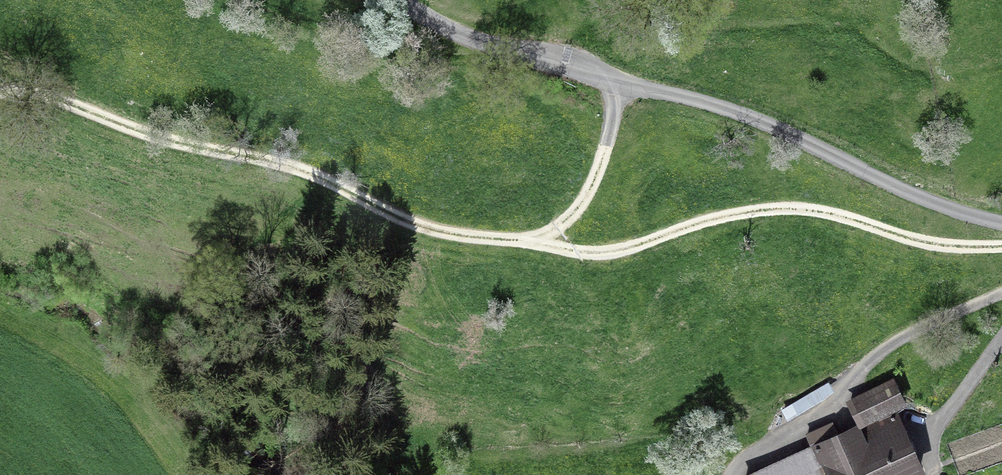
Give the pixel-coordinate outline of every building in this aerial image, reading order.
[(861,422),(900,404),(890,384),(852,403),(861,422)] [(918,471),(892,414),(757,474),(909,474),(918,471)]
